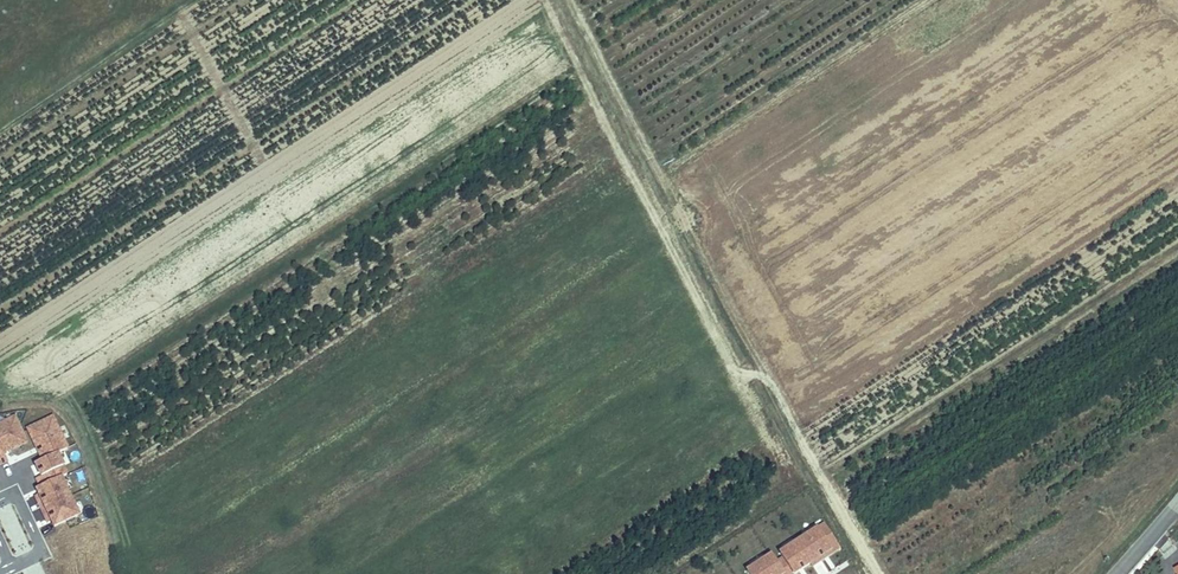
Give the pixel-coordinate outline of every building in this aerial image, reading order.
[(3,452),(26,442),(15,418),(0,425),(0,464),(7,461),(3,452)] [(78,515),(61,478),(67,475),(57,454),(67,449),(53,418),(28,430),(39,453),(46,450),(50,458),(37,464),(43,477),(38,479),(42,487),(38,489),(42,499),(38,501),(46,518),(50,517),(54,527),(78,515)] [(57,563),(80,558),(79,553),(56,557),(57,563)]
